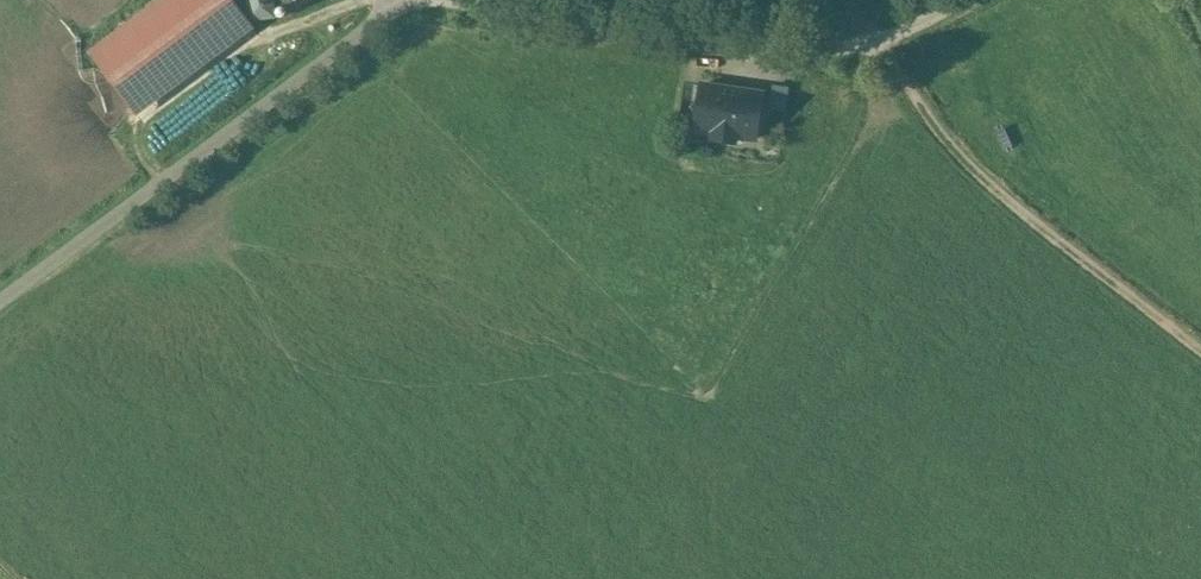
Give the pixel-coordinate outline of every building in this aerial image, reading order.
[(89,51),(137,115),(253,29),(231,0),(158,0),(89,51)] [(248,20),(274,17),(272,0),(246,0),(248,20)] [(291,15),(311,0),(280,0),(291,15)] [(761,93),(701,84),(699,99),(690,106),(697,116),(695,130),(713,133),(712,138),(734,142),(735,136),(754,139),(761,93)]
